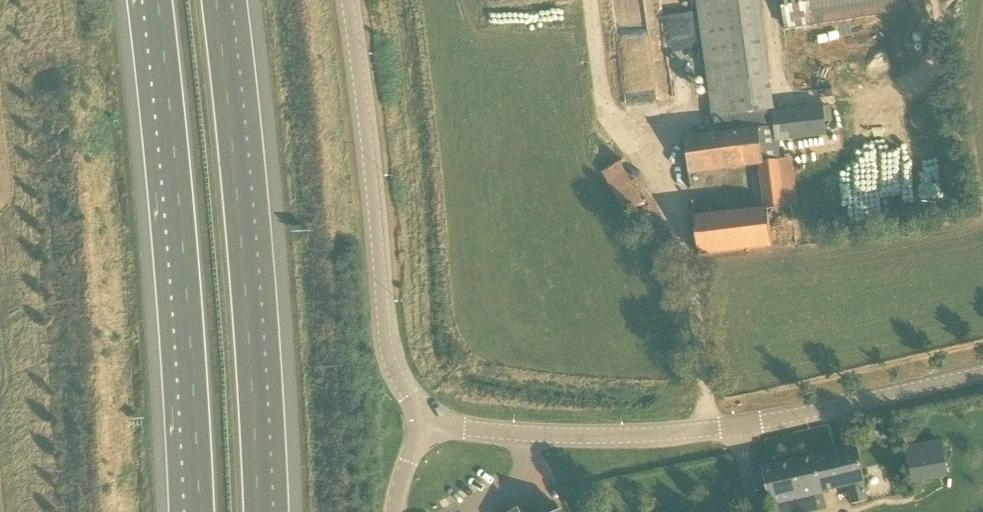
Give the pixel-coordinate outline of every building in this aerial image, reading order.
[(711,90),(714,118),(717,136),(716,136),(685,139),(689,174),(761,165),(767,208),(694,217),(699,255),(701,255),(773,247),(769,210),(785,207),(776,143),(780,142),(826,136),(825,123),(822,107),(800,110),(774,113),(759,0),(698,0),(711,90)] [(894,76),(919,72),(908,0),(782,0),(797,91),(894,76)] [(604,172),(627,212),(647,200),(624,160),(604,172)] [(941,442),(908,448),(914,480),(947,474),(941,442)] [(864,482),(865,482),(857,449),(815,459),(823,492),(824,492),(848,486),(853,505),(868,501),(864,482)] [(815,459),(815,457),(764,469),(763,465),(761,465),(772,511),(812,511),(828,508),(824,492),(823,492),(815,459)]
